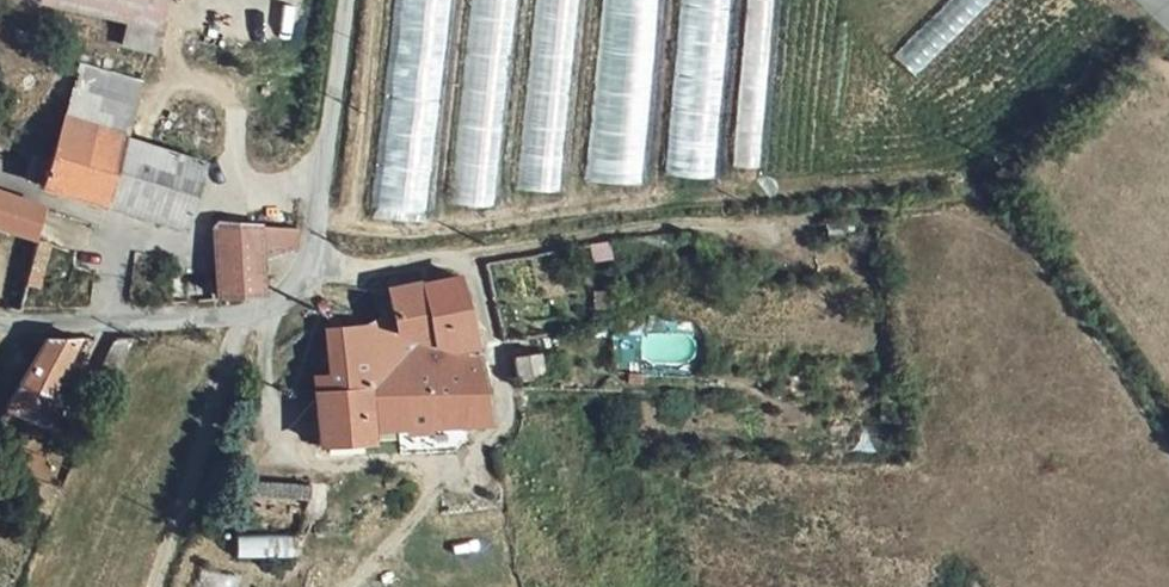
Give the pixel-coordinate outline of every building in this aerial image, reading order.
[(116,54),(127,0),(3,0),(2,3),(90,22),(84,47),(116,54)] [(514,0),(469,0),(454,205),(499,208),(514,0)] [(576,0),(535,0),(525,190),(565,193),(576,0)] [(589,197),(646,200),(656,0),(599,0),(589,197)] [(98,84),(41,67),(23,117),(82,135),(98,84)] [(385,89),(375,220),(426,224),(436,93),(385,89)] [(4,188),(144,234),(168,162),(82,135),(23,117),(11,155),(0,152),(0,180),(5,181),(4,188)] [(171,304),(218,294),(222,258),(255,257),(258,246),(261,224),(168,226),(171,304)] [(588,244),(591,263),(612,260),(609,240),(588,244)] [(37,243),(28,285),(40,287),(49,246),(37,243)] [(9,251),(0,248),(0,278),(9,251)] [(385,364),(398,369),(435,361),(417,292),(374,297),(385,364)] [(320,356),(280,362),(282,385),(273,387),(273,396),(274,412),(330,405),(335,446),(453,432),(435,361),(398,369),(385,364),(374,297),(339,300),(342,319),(318,332),(320,356)] [(116,369),(130,343),(116,336),(103,363),(116,369)] [(4,348),(0,354),(0,442),(6,445),(21,418),(9,413),(44,347),(4,348)] [(513,357),(518,381),(545,376),(540,352),(513,357)] [(473,396),(506,390),(500,358),(466,364),(473,396)] [(330,405),(274,412),(279,471),(337,465),(335,446),(330,405)] [(874,430),(842,433),(844,452),(876,449),(874,430)] [(253,482),(252,498),(308,500),(309,483),(253,482)] [(271,514),(200,519),(203,534),(272,532),(271,514)] [(236,537),(237,559),(294,556),(293,534),(236,537)] [(194,586),(231,586),(233,576),(197,569),(194,586)]
